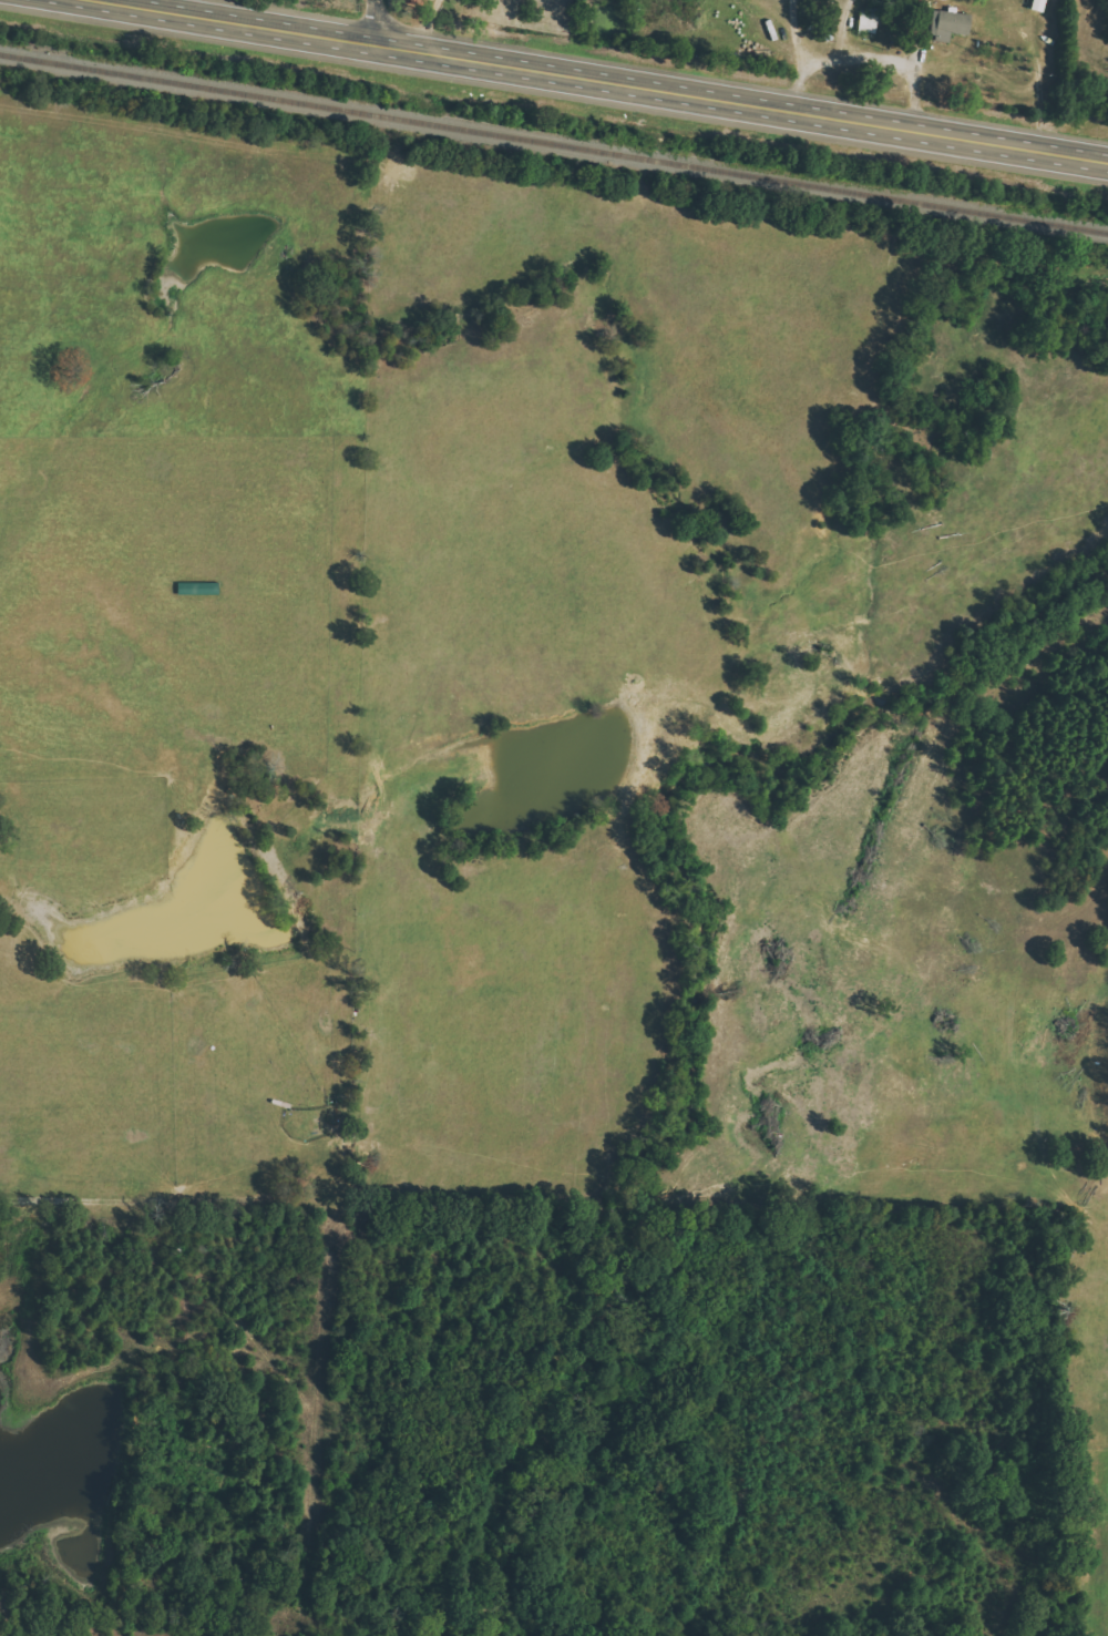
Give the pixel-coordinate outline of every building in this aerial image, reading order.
[(1043,0),(1030,0),(1028,9),(1040,12),(1043,0)] [(914,2),(914,24),(929,25),(929,2),(914,2)] [(950,43),(951,33),(969,35),(971,14),(956,13),(957,10),(937,8),(934,41),(950,43)] [(877,34),(879,15),(860,13),(858,32),(877,34)] [(177,594),(218,595),(218,583),(177,583),(177,594)]
